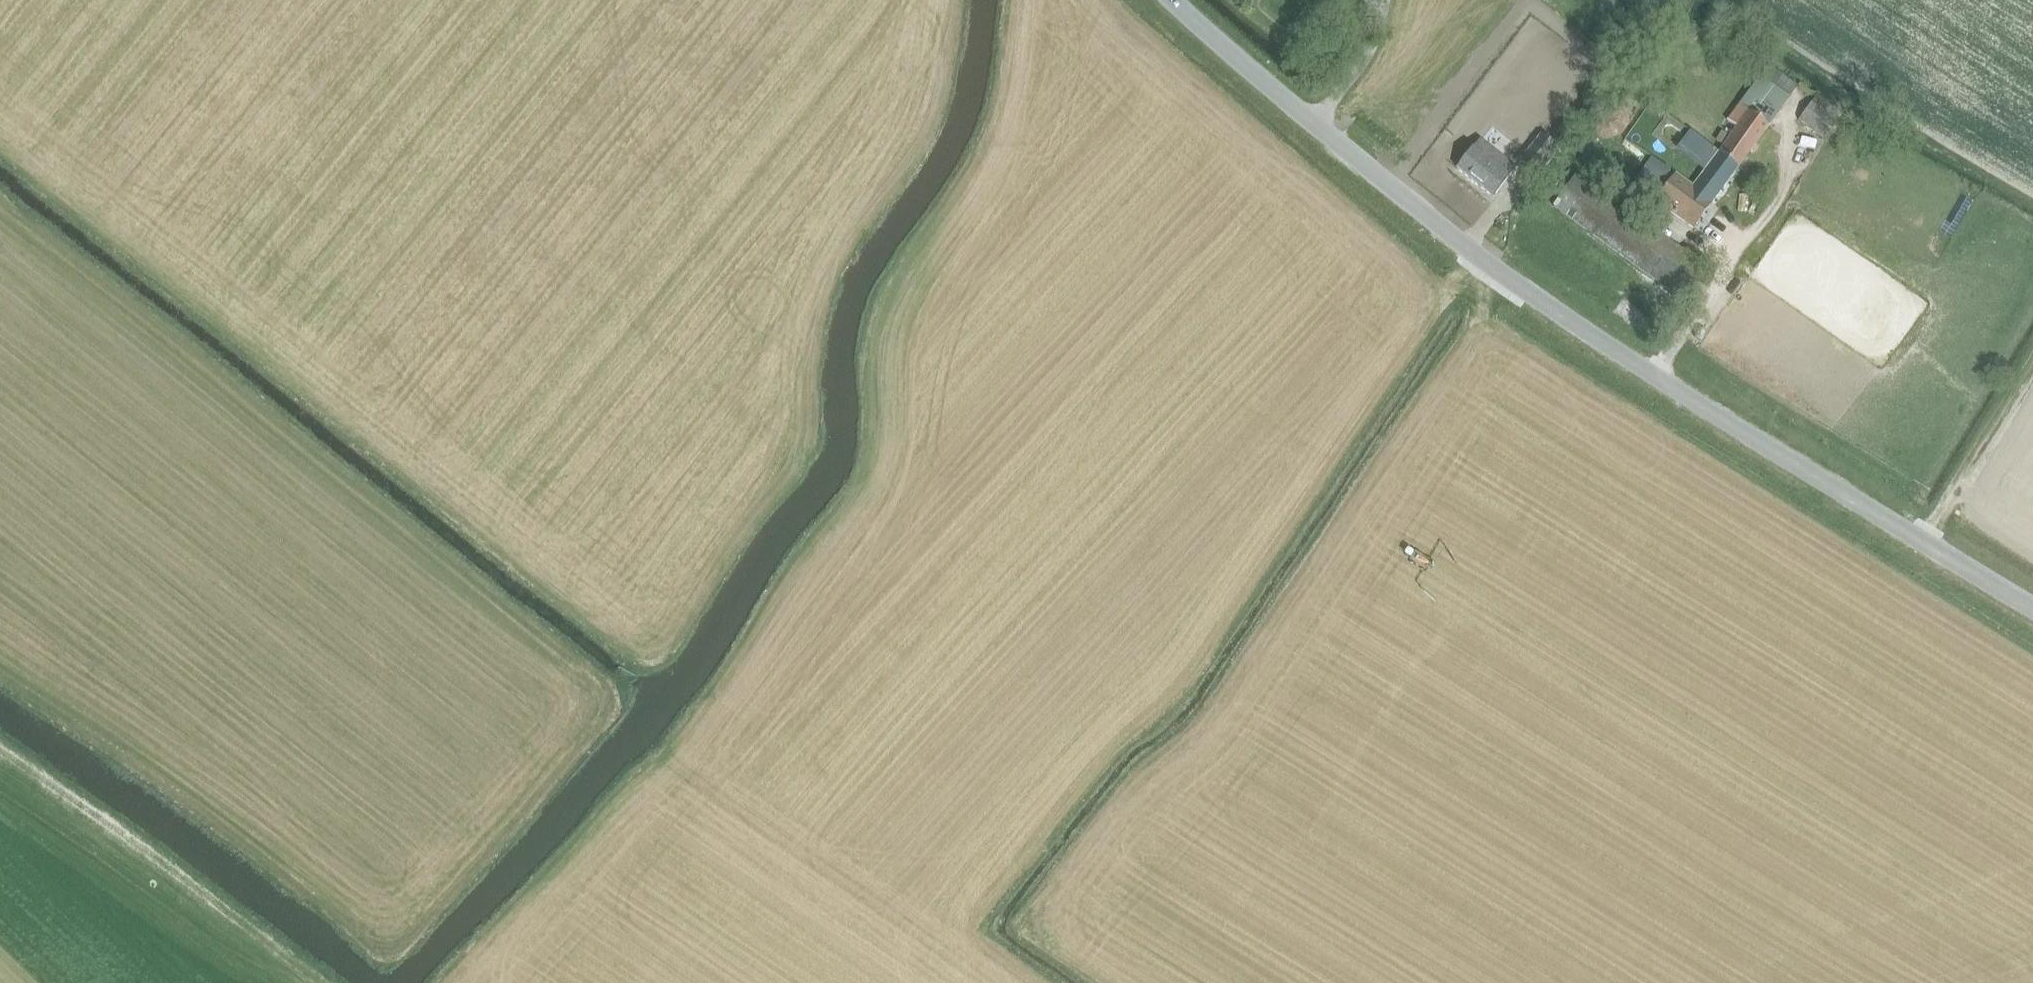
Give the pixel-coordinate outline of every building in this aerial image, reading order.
[(1738,169),(1788,100),(1760,79),(1727,122),(1736,129),(1718,153),(1738,169)] [(1837,123),(1810,103),(1798,120),(1825,139),(1837,123)] [(1560,108),(1544,135),(1560,145),(1577,119),(1560,108)] [(1475,183),(1511,137),(1502,130),(1488,148),(1479,141),(1472,151),(1471,150),(1456,169),(1475,183)] [(1535,176),(1556,149),(1540,136),(1519,163),(1535,176)] [(1511,137),(1475,183),(1493,198),(1507,180),(1507,179),(1515,169),(1510,165),(1518,155),(1513,152),(1519,144),(1511,137)] [(1713,203),(1738,169),(1718,153),(1692,188),(1675,176),(1656,202),(1693,229),(1712,203),(1713,203)] [(1651,198),(1670,172),(1653,159),(1634,186),(1651,198)] [(1683,302),(1707,269),(1577,175),(1553,208),(1683,302)]
